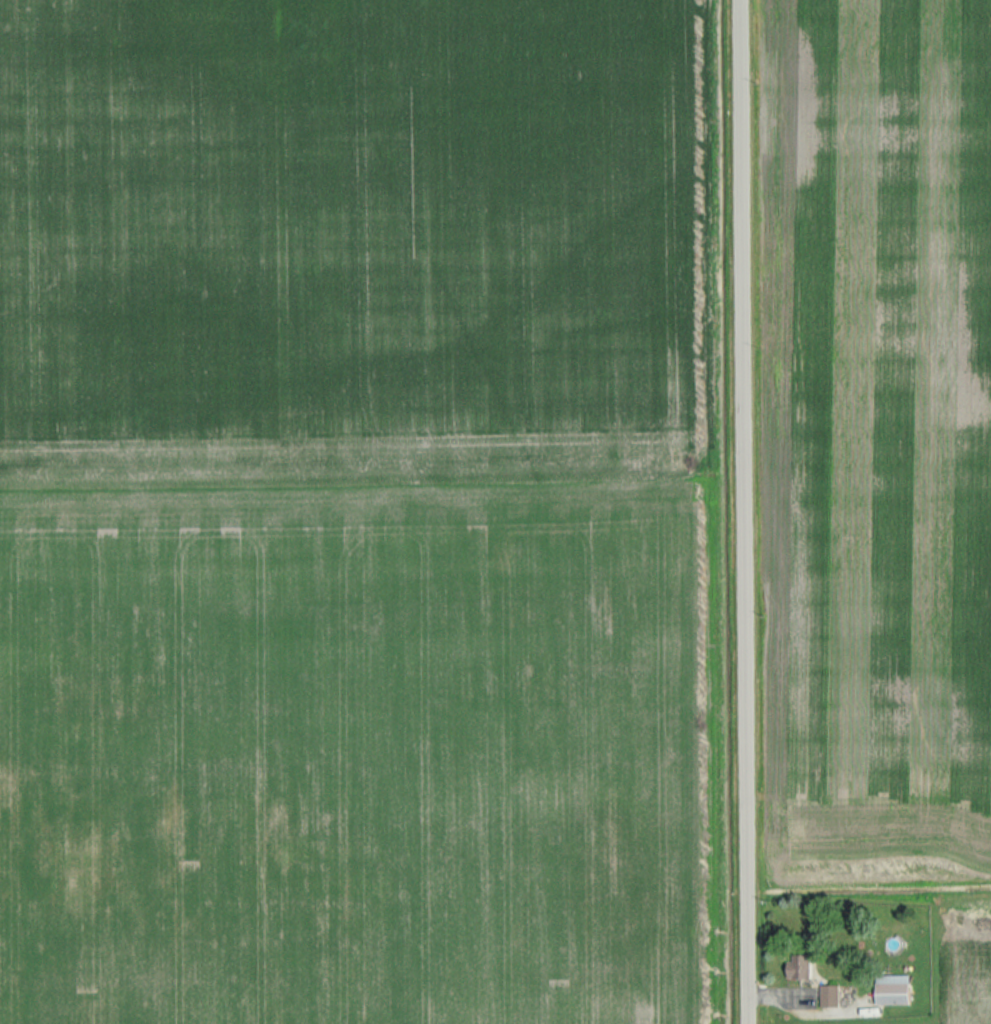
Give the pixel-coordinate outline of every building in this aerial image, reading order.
[(879,1004),(908,1005),(909,978),(880,976),(879,1004)] [(820,1007),(838,1007),(838,985),(819,985),(820,1007)]
